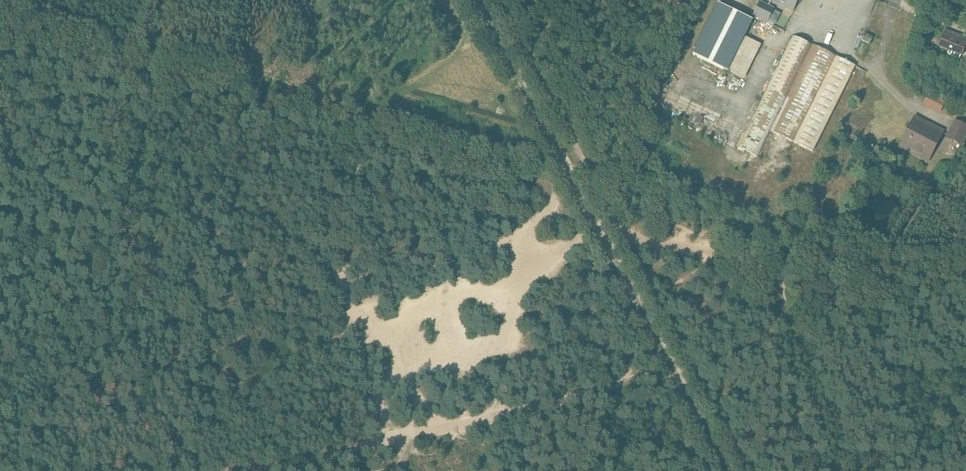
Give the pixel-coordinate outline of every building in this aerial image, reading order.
[(792,11),(798,0),(771,0),(792,11)] [(754,16),(767,22),(773,9),(760,3),(754,16)] [(718,4),(714,13),(694,55),(728,72),(752,21),(718,4)] [(962,36),(945,29),(938,45),(946,49),(961,55),(964,47),(965,47),(965,38),(962,36)] [(862,40),(870,44),(873,38),(865,34),(862,40)] [(793,36),(788,45),(738,148),(758,158),(771,131),(813,151),(855,66),(812,45),(793,36)] [(928,94),(924,105),(942,112),(946,100),(928,94)] [(902,147),(911,151),(927,159),(941,132),(924,123),(922,126),(915,122),(902,147)] [(961,145),(965,134),(965,128),(955,123),(947,138),(961,145)] [(720,189),(716,197),(728,202),(732,194),(720,189)]
